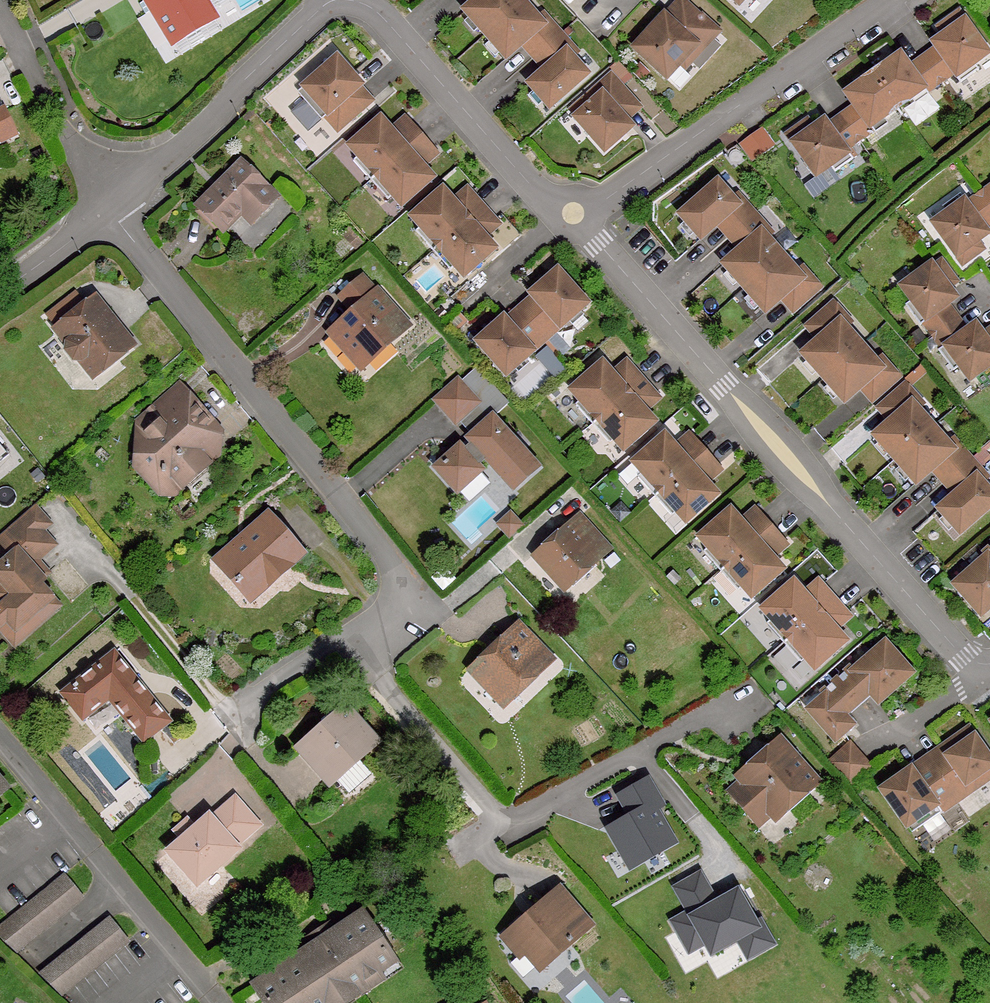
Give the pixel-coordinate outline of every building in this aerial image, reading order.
[(207,0),(154,0),(174,36),(215,13),(207,0)] [(463,10),(484,34),(522,1),(521,0),(474,0),(463,10)] [(686,0),(678,0),(634,47),(668,78),(682,63),(686,67),(720,31),(686,0)] [(538,18),(522,1),(484,34),(505,58),(522,43),(526,40),(537,53),(559,33),(542,14),(538,18)] [(143,17),(166,54),(177,47),(154,10),(143,17)] [(937,26),(943,34),(947,39),(935,47),(922,57),(940,82),(954,73),(960,82),(979,69),(974,64),(989,53),(959,10),(937,26)] [(571,56),(576,52),(559,33),(537,53),(548,65),(544,68),(528,83),(549,107),(587,74),(571,56)] [(947,39),(943,34),(931,42),(935,47),(947,39)] [(548,65),(537,53),(526,40),(522,43),(533,56),(544,68),(548,65)] [(900,52),(889,60),(891,64),(903,56),(900,52)] [(910,66),(903,56),(891,64),(889,60),(872,72),(898,108),(925,88),(927,92),(940,82),(922,57),(910,66)] [(345,82),(329,65),(295,95),(302,102),(283,120),(300,139),(318,124),(330,137),(358,112),(338,89),(345,82)] [(853,103),(840,113),(859,141),(872,131),(870,128),(898,108),(872,72),(856,84),(858,88),(847,96),(853,103)] [(622,116),(636,103),(611,75),(578,104),(584,110),(577,116),(576,117),(605,150),(623,135),(617,128),(626,119),(622,116)] [(353,92),(345,82),(338,89),(358,112),(363,108),(351,94),(353,92)] [(858,88),(856,84),(844,92),(847,96),(858,88)] [(640,107),(636,103),(622,116),(626,119),(640,107)] [(584,110),(578,104),(572,110),(577,116),(584,110)] [(1,140),(15,133),(3,109),(0,110),(0,139),(1,140)] [(846,151),(859,141),(840,113),(827,123),(816,131),(813,126),(807,119),(786,134),(816,178),(831,167),(835,173),(853,160),(846,151)] [(824,118),(813,126),(816,131),(827,123),(824,118)] [(632,126),(626,119),(617,128),(623,135),(632,126)] [(388,132),(377,120),(346,148),(355,159),(350,163),(357,170),(367,182),(417,138),(405,124),(391,137),(388,132)] [(405,124),(402,120),(388,132),(391,137),(405,124)] [(770,127),(745,139),(752,155),(778,143),(770,127)] [(430,152),(417,138),(367,182),(385,202),(389,198),(398,208),(430,180),(419,168),(416,164),(430,152)] [(433,156),(430,152),(416,164),(419,168),(433,156)] [(258,212),(276,195),(242,162),(197,204),(222,230),(241,211),(249,203),(258,212)] [(738,194),(723,177),(685,210),(706,234),(723,220),(726,216),(738,229),(760,209),(743,190),(738,194)] [(980,193),(989,206),(989,186),(980,193)] [(450,203),(439,191),(408,219),(417,229),(413,233),(420,241),(430,253),(480,209),(468,195),(454,207),(450,203)] [(468,195),(464,191),(450,203),(454,207),(468,195)] [(978,241),(975,237),(986,228),(985,227),(989,224),(989,206),(980,193),(967,203),(960,194),(942,207),(946,212),(931,223),(962,264),(983,249),(978,241)] [(250,220),(258,212),(249,203),(241,211),(250,220)] [(492,222),(480,209),(430,253),(447,272),(452,268),(461,279),(492,251),(482,239),(478,235),(492,222)] [(749,242),(745,245),(729,259),(750,283),(787,250),(772,232),(777,228),(760,209),(738,229),(749,242)] [(738,229),(726,216),(723,220),(734,232),(738,229)] [(496,227),(492,222),(478,235),(482,239),(496,227)] [(989,233),(986,228),(975,237),(978,241),(989,233)] [(749,242),(738,229),(734,232),(745,245),(749,242)] [(803,267),(787,250),(750,283),(771,307),(787,292),(791,289),(802,302),(825,282),(808,263),(803,267)] [(922,323),(932,335),(957,317),(948,304),(953,300),(945,290),(949,287),(957,281),(941,260),(933,265),(931,262),(899,286),(910,301),(905,305),(920,325),(922,323)] [(587,301),(558,268),(541,283),(547,290),(524,311),(545,335),(559,323),(560,325),(587,301)] [(401,324),(361,279),(342,296),(354,312),(334,330),(364,364),(390,341),(386,337),(401,324)] [(531,292),(533,294),(519,306),(524,311),(547,290),(541,283),(531,292)] [(957,297),(949,287),(945,290),(953,300),(957,297)] [(802,302),(791,289),(787,292),(799,306),(802,302)] [(81,358),(92,372),(101,365),(108,367),(117,360),(116,356),(131,344),(95,298),(84,305),(75,294),(47,315),(70,343),(69,349),(76,358),(81,358)] [(859,315),(842,296),(819,316),(831,329),(827,332),(811,347),(832,370),(870,337),(854,319),(859,315)] [(506,318),(504,315),(494,324),(501,331),(524,311),(519,306),(506,318)] [(501,331),(494,324),(477,339),(507,373),(534,349),(532,347),(545,335),(524,311),(501,331)] [(831,329),(819,316),(816,319),(827,332),(831,329)] [(957,317),(932,335),(941,348),(938,350),(953,370),(959,366),(970,381),(989,366),(989,328),(983,333),(979,336),(971,325),(966,329),(957,317)] [(975,322),(971,325),(979,336),(983,333),(975,322)] [(404,328),(401,324),(386,337),(390,341),(404,328)] [(884,353),(870,337),(832,370),(852,394),(869,379),(873,376),(884,389),(907,369),(889,348),(884,353)] [(613,381),(627,368),(624,364),(610,377),(613,381)] [(617,402),(639,382),(627,368),(613,381),(610,377),(599,365),(568,393),(577,403),(573,407),(590,426),(617,402)] [(884,389),(873,376),(869,379),(881,393),(884,389)] [(926,400),(931,396),(914,377),(891,397),(902,409),(899,412),(882,427),(903,450),(941,417),(926,400)] [(456,423),(479,403),(459,380),(436,400),(456,423)] [(639,382),(617,402),(590,426),(607,445),(611,442),(621,452),(652,424),(641,412),(638,408),(652,396),(639,382)] [(180,489),(212,461),(203,450),(205,414),(179,383),(140,417),(153,432),(144,439),(141,467),(165,469),(180,489)] [(641,412),(655,400),(652,396),(638,408),(641,412)] [(902,409),(891,397),(887,400),(899,412),(902,409)] [(493,419),(479,403),(456,423),(470,439),(493,419)] [(212,461),(219,455),(221,432),(205,414),(203,450),(212,461)] [(961,430),(956,434),(941,417),(903,450),(924,474),(940,459),(944,456),(955,469),(978,449),(961,430)] [(513,488),(536,468),(493,419),(470,439),(472,442),(462,451),(459,448),(436,468),(456,491),(479,471),(477,468),(487,459),(502,476),(513,488)] [(635,479),(652,498),(702,454),(689,440),(676,452),(672,448),(661,436),(630,464),(639,475),(635,479)] [(676,452),(689,440),(686,436),(672,448),(676,452)] [(472,442),(470,439),(459,448),(462,451),(472,442)] [(8,453),(0,443),(0,459),(8,453)] [(978,449),(955,469),(967,482),(963,485),(946,500),(968,524),(989,505),(989,473),(989,472),(989,463),(978,449)] [(714,468),(702,454),(652,498),(670,517),(674,514),(683,524),(715,496),(704,484),(700,480),(714,468)] [(955,469),(944,456),(940,459),(952,472),(955,469)] [(175,493),(180,489),(165,469),(141,467),(161,493),(175,493)] [(718,472),(714,468),(700,480),(704,484),(718,472)] [(967,482),(955,469),(952,472),(963,485),(967,482)] [(1,614),(15,630),(52,598),(39,583),(44,579),(42,577),(31,565),(37,560),(55,544),(42,530),(50,524),(34,506),(0,536),(0,540),(12,554),(0,565),(0,614),(1,614)] [(509,535),(521,524),(510,511),(498,522),(509,535)] [(739,523),(728,511),(696,539),(706,549),(702,553),(719,572),(746,548),(769,529),(756,515),(742,527),(739,523)] [(756,515),(752,511),(739,523),(742,527),(756,515)] [(255,578),(264,588),(303,554),(270,515),(219,559),(239,583),(246,578),(255,578)] [(610,550),(580,518),(569,528),(598,560),(610,550)] [(569,528),(537,557),(566,590),(598,560),(569,528)] [(781,542),(769,529),(746,548),(719,572),(736,591),(740,587),(749,598),(780,570),(770,559),(767,555),(781,542)] [(784,546),(781,542),(767,555),(770,559),(784,546)] [(961,580),(988,611),(989,609),(989,554),(961,580)] [(48,572),(37,560),(31,565),(42,577),(48,572)] [(246,578),(239,583),(252,599),(264,588),(255,578),(246,578)] [(819,586),(816,581),(802,594),(806,598),(819,586)] [(765,624),(782,644),(832,600),(819,586),(806,598),(802,594),(791,582),(760,610),(769,620),(765,624)] [(14,644),(59,605),(52,598),(15,630),(1,614),(0,614),(0,628),(14,644)] [(844,613),(832,600),(782,644),(800,663),(804,660),(813,670),(844,642),(834,630),(830,626),(844,613)] [(847,618),(844,613),(830,626),(834,630),(847,618)] [(551,660),(519,627),(497,648),(500,652),(477,673),(489,687),(492,684),(508,701),(551,660)] [(820,694),(823,697),(806,712),(834,742),(851,727),(841,716),(867,693),(877,704),(910,674),(883,644),(850,673),(847,671),(820,694)] [(109,699),(143,741),(169,721),(114,653),(63,693),(84,719),(109,699)] [(378,743),(347,709),(302,748),(332,783),(345,771),(346,773),(366,756),(364,754),(378,743)] [(972,725),(954,738),(960,746),(950,752),(949,751),(941,757),(933,762),(955,793),(959,799),(989,777),(989,771),(988,768),(989,767),(989,751),(972,725)] [(854,737),(831,757),(853,782),(876,762),(854,737)] [(960,746),(954,738),(929,756),(933,762),(941,757),(949,751),(950,752),(960,746)] [(742,778),(745,782),(775,815),(778,819),(819,782),(783,742),(742,778)] [(933,762),(929,756),(903,774),(909,781),(919,775),(917,773),(933,762)] [(909,781),(903,774),(884,787),(910,824),(918,818),(923,824),(944,809),(940,803),(955,793),(933,762),(917,773),(919,775),(909,781)] [(354,791),(374,770),(365,763),(346,783),(354,791)] [(631,864),(673,840),(653,807),(661,802),(648,781),(621,796),(630,811),(638,806),(641,812),(611,829),(631,864)] [(761,826),(775,815),(745,782),(732,793),(761,826)] [(959,799),(955,793),(940,803),(944,809),(959,799)] [(209,816),(194,829),(183,839),(168,851),(196,884),(237,850),(235,847),(258,826),(235,799),(211,820),(209,816)] [(176,831),(183,839),(194,829),(187,821),(176,831)] [(677,886),(685,901),(707,889),(698,874),(677,886)] [(16,949),(82,896),(66,876),(0,927),(0,934),(16,949)] [(533,911),(534,913),(505,938),(520,956),(525,951),(538,966),(567,942),(569,944),(590,927),(558,889),(533,911)] [(747,953),(769,942),(753,924),(758,921),(735,890),(692,914),(690,910),(673,919),(688,947),(704,937),(717,930),(723,942),(737,934),(747,953)] [(268,1002),(342,1002),(381,978),(376,971),(392,960),(363,915),(256,985),(268,1002)] [(41,974),(61,993),(127,941),(110,920),(41,974)] [(717,930),(704,937),(711,949),(723,942),(717,930)] [(381,978),(397,967),(392,960),(376,971),(381,978)]
